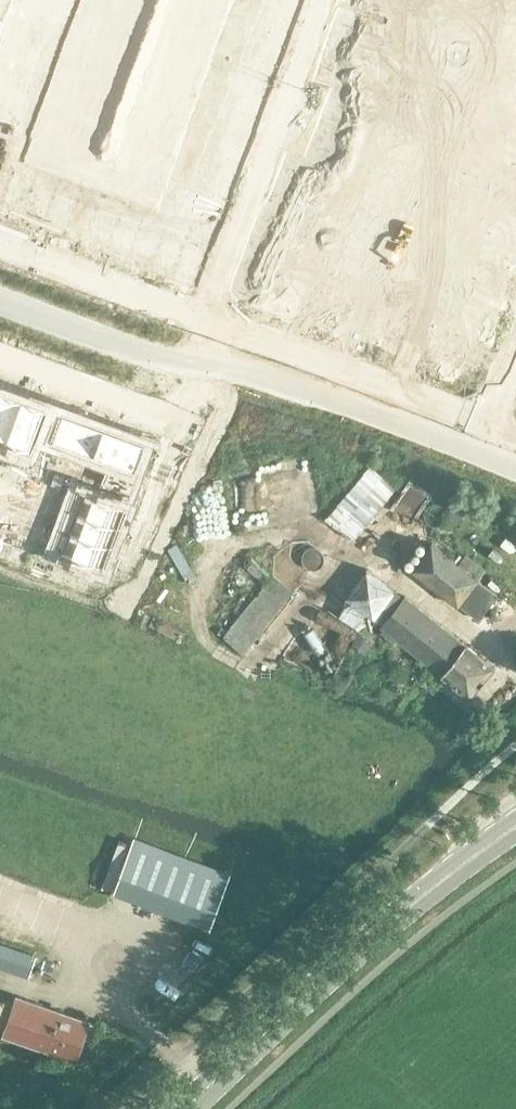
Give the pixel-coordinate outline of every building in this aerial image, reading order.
[(18,10),(64,27),(64,28),(69,29),(76,8),(72,6),(71,7),(52,0),(22,0),(18,10)] [(236,15),(281,31),(281,32),(287,35),(288,33),(287,33),(295,12),(264,0),(242,0),(237,14),(236,15)] [(295,12),(299,0),(264,0),(295,12)] [(104,5),(100,17),(110,21),(114,9),(104,5)] [(18,10),(11,29),(57,46),(64,28),(64,27),(18,10)] [(343,10),(335,34),(376,49),(384,26),(343,10)] [(194,11),(190,23),(200,27),(204,15),(194,11)] [(231,12),(222,36),(227,38),(227,37),(273,53),(281,32),(281,31),(236,15),(237,14),(231,12)] [(100,17),(95,30),(105,33),(110,21),(100,17)] [(190,23),(186,35),(195,39),(200,27),(190,23)] [(4,48),(4,49),(50,66),(50,65),(57,46),(11,29),(4,48)] [(335,34),(327,55),(368,70),(376,49),(335,34)] [(227,38),(219,60),(265,77),(266,75),(265,75),(273,53),(227,37),(227,38)] [(90,44),(85,56),(95,60),(100,48),(90,44)] [(408,46),(403,58),(414,62),(418,50),(408,46)] [(0,60),(0,70),(48,87),(55,67),(50,65),(50,66),(4,49),(3,50),(4,50),(0,60)] [(327,55),(319,78),(336,84),(360,93),(368,70),(327,55)] [(85,56),(81,69),(91,72),(95,60),(85,56)] [(403,58),(399,71),(409,74),(414,62),(403,58)] [(175,63),(171,75),(181,79),(185,66),(175,63)] [(216,66),(208,89),(254,105),(261,84),(262,84),(263,83),(216,66)] [(40,107),(48,87),(0,70),(0,92),(40,107)] [(336,84),(322,123),(346,131),(360,93),(336,84)] [(167,85),(163,97),(173,101),(177,89),(167,85)] [(81,86),(77,98),(87,101),(92,90),(81,86)] [(208,89),(200,111),(246,127),(254,105),(208,89)] [(392,90),(387,102),(397,106),(402,94),(392,90)] [(491,90),(487,103),(497,107),(502,94),(491,90)] [(33,127),(40,107),(0,92),(0,115),(33,127)] [(163,97),(158,109),(168,113),(173,101),(163,97)] [(77,98),(72,110),(83,114),(87,101),(77,98)] [(387,102),(382,115),(393,119),(397,106),(387,102)] [(487,103),(482,115),(493,119),(497,107),(487,103)] [(200,111),(192,134),(203,138),(203,137),(238,149),(246,127),(200,111)] [(61,123),(56,136),(66,139),(71,127),(61,123)] [(322,123),(307,162),(331,171),(346,131),(322,123)] [(15,128),(12,136),(24,140),(27,132),(15,128)] [(157,131),(153,143),(163,147),(167,135),(157,131)] [(27,132),(24,140),(36,145),(39,136),(27,132)] [(12,136),(9,144),(21,148),(24,140),(12,136)] [(475,136),(470,149),(480,152),(485,139),(475,136)] [(195,158),(195,159),(236,174),(244,152),(244,153),(245,151),(238,149),(203,137),(203,138),(195,158)] [(24,140),(21,148),(33,153),(36,145),(24,140)] [(153,143),(148,155),(158,159),(163,147),(153,143)] [(58,144),(55,152),(68,156),(71,148),(58,144)] [(82,150),(78,161),(91,165),(94,155),(82,150)] [(186,154),(177,178),(186,182),(228,197),(228,195),(236,174),(195,159),(195,158),(186,154)] [(290,156),(282,177),(323,193),(331,171),(307,162),(290,156)] [(0,205),(15,164),(0,159),(0,205)] [(15,164),(0,205),(1,205),(21,213),(23,214),(23,213),(43,221),(44,221),(59,180),(58,180),(15,164)] [(123,166),(120,176),(132,180),(136,170),(123,166)] [(363,168),(358,180),(368,184),(373,172),(363,168)] [(136,170),(132,180),(144,185),(148,175),(136,170)] [(43,221),(41,227),(43,228),(43,227),(64,235),(65,236),(83,185),(60,176),(58,180),(59,180),(44,221),(43,221)] [(282,177),(274,200),(315,216),(323,193),(282,177)] [(358,180),(354,193),(364,197),(368,184),(358,180)] [(167,182),(164,192),(176,197),(180,186),(167,182)] [(180,186),(176,197),(188,201),(192,191),(180,186)] [(102,192),(83,243),(84,243),(104,250),(104,251),(106,251),(125,200),(102,192)] [(454,193),(449,205),(460,209),(464,197),(454,193)] [(202,194),(198,204),(210,209),(214,199),(202,194)] [(125,200),(106,251),(128,259),(145,213),(146,213),(148,208),(125,200)] [(350,203),(345,215),(356,219),(360,206),(350,203)] [(449,205),(444,218),(455,221),(460,209),(449,205)] [(145,213),(128,259),(150,267),(167,221),(166,221),(146,213),(145,213)] [(150,267),(152,268),(172,275),(191,224),(168,216),(166,221),(167,221),(150,267)] [(273,219),(269,230),(282,234),(286,224),(273,219)] [(191,224),(172,275),(193,283),(195,284),(214,233),(191,224)] [(286,224),(282,234),(294,239),(298,228),(286,224)] [(317,235),(314,246),(326,251),(330,240),(317,235)] [(437,237),(433,249),(443,253),(448,241),(437,237)] [(330,240),(326,251),(338,255),(342,245),(330,240)] [(474,264),(515,279),(515,275),(515,255),(482,242),(474,264)] [(352,248),(348,259),(360,263),(364,253),(352,248)] [(433,249),(428,262),(439,265),(443,253),(433,249)] [(248,256),(233,297),(256,305),(271,264),(248,256)] [(271,264),(256,305),(278,314),(293,272),(271,264)] [(474,264),(465,287),(506,302),(515,279),(474,264)] [(406,268),(402,279),(415,283),(417,276),(419,273),(406,268)] [(293,272),(278,314),(300,322),(315,280),(293,272)] [(415,283),(414,285),(427,290),(430,281),(417,276),(415,283)] [(315,280),(300,322),(322,330),(337,288),(315,280)] [(337,288),(322,330),(345,338),(360,297),(337,288)] [(452,289),(449,297),(459,301),(462,292),(452,289)] [(462,292),(459,301),(471,305),(474,297),(462,292)] [(449,297),(445,305),(455,309),(459,301),(449,297)] [(459,301),(455,309),(468,314),(471,305),(459,301)] [(378,303),(363,345),(389,354),(404,313),(378,303)] [(491,303),(488,312),(500,316),(503,308),(491,303)] [(406,307),(391,348),(435,364),(450,323),(406,307)] [(450,323),(435,364),(480,381),(496,340),(450,323)] [(5,448),(24,397),(2,389),(0,394),(0,446),(5,448)] [(24,397),(5,448),(29,456),(37,433),(42,419),(47,406),(24,397)] [(64,412),(54,439),(95,454),(105,427),(64,412)] [(42,419),(37,433),(47,436),(52,422),(42,419)] [(105,427),(95,454),(120,462),(114,476),(132,483),(146,443),(105,427)] [(370,467),(328,519),(353,540),(396,488),(370,467)] [(24,468),(20,479),(34,484),(38,473),(24,468)] [(409,478),(387,519),(410,531),(432,490),(409,478)] [(70,509),(70,510),(77,513),(78,512),(120,527),(127,507),(119,504),(105,499),(78,489),(70,509)] [(109,489),(105,499),(119,504),(123,494),(109,489)] [(22,491),(17,505),(27,509),(32,495),(22,491)] [(71,531),(113,547),(120,527),(78,512),(77,513),(71,531)] [(63,529),(56,549),(105,567),(113,547),(71,531),(64,528),(63,529)] [(28,542),(25,552),(38,557),(42,547),(28,542)] [(480,579),(433,542),(412,568),(459,605),(480,579)] [(368,570),(347,596),(376,619),(397,593),(368,570)] [(275,575),(223,635),(244,653),(295,591),(275,575)] [(406,594),(380,626),(441,674),(442,674),(471,697),(495,666),(467,644),(468,643),(406,594)] [(229,874),(132,838),(112,891),(209,927),(229,874)] [(29,977),(36,956),(0,944),(0,967),(29,977)] [(8,997),(0,994),(0,1019),(8,997)] [(87,1020),(15,995),(2,1034),(74,1059),(87,1020)]
